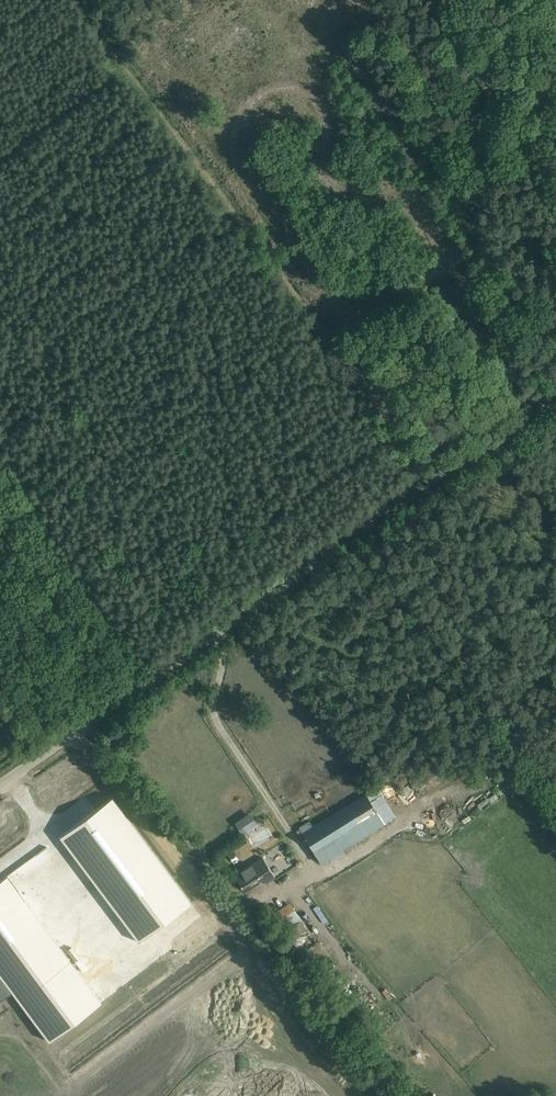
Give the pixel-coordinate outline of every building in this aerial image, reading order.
[(65,762),(54,768),(57,773),(68,767),(65,762)] [(51,784),(57,781),(50,769),(44,772),(51,784)] [(343,851),(396,818),(378,789),(314,828),(310,823),(300,829),(321,865),(330,859),(333,864),(345,856),(343,851)] [(190,903),(115,794),(60,832),(136,941),(190,903)] [(493,794),(478,808),(484,815),(499,801),(493,794)] [(539,807),(546,817),(554,811),(546,801),(539,807)] [(442,824),(453,819),(450,812),(439,817),(442,824)] [(242,836),(259,826),(250,814),(235,825),(242,836)] [(40,833),(43,839),(56,832),(53,825),(40,833)] [(418,827),(413,838),(421,841),(426,830),(418,827)] [(240,861),(234,852),(229,856),(234,865),(240,861)] [(264,858),(235,876),(245,893),(262,883),(264,886),(276,878),(264,858)] [(14,992),(48,1041),(102,1003),(75,964),(10,871),(0,878),(0,1002),(14,992)] [(308,930),(290,905),(271,917),(291,944),(293,943),(330,991),(341,982),(327,966),(335,960),(310,929),(308,930)] [(310,908),(320,924),(325,921),(316,905),(310,908)]
